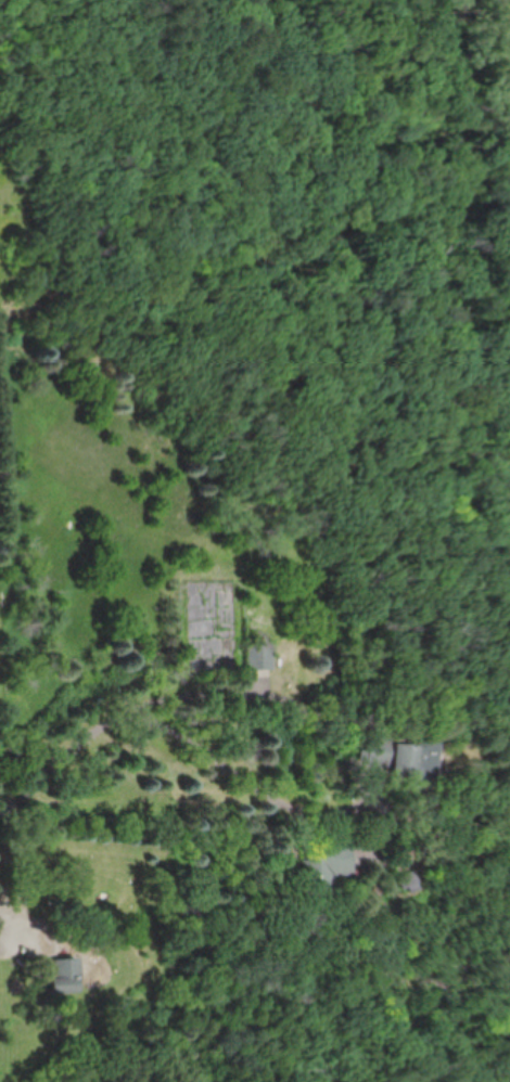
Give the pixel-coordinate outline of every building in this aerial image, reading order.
[(272,669),(272,645),(246,645),(246,669),(272,669)] [(437,744),(362,737),(359,764),(390,767),(389,777),(434,781),(437,744)] [(298,889),(328,891),(328,876),(348,877),(350,844),(301,841),(298,889)] [(406,896),(418,887),(407,872),(395,881),(406,896)] [(75,992),(75,958),(50,958),(50,992),(75,992)]
